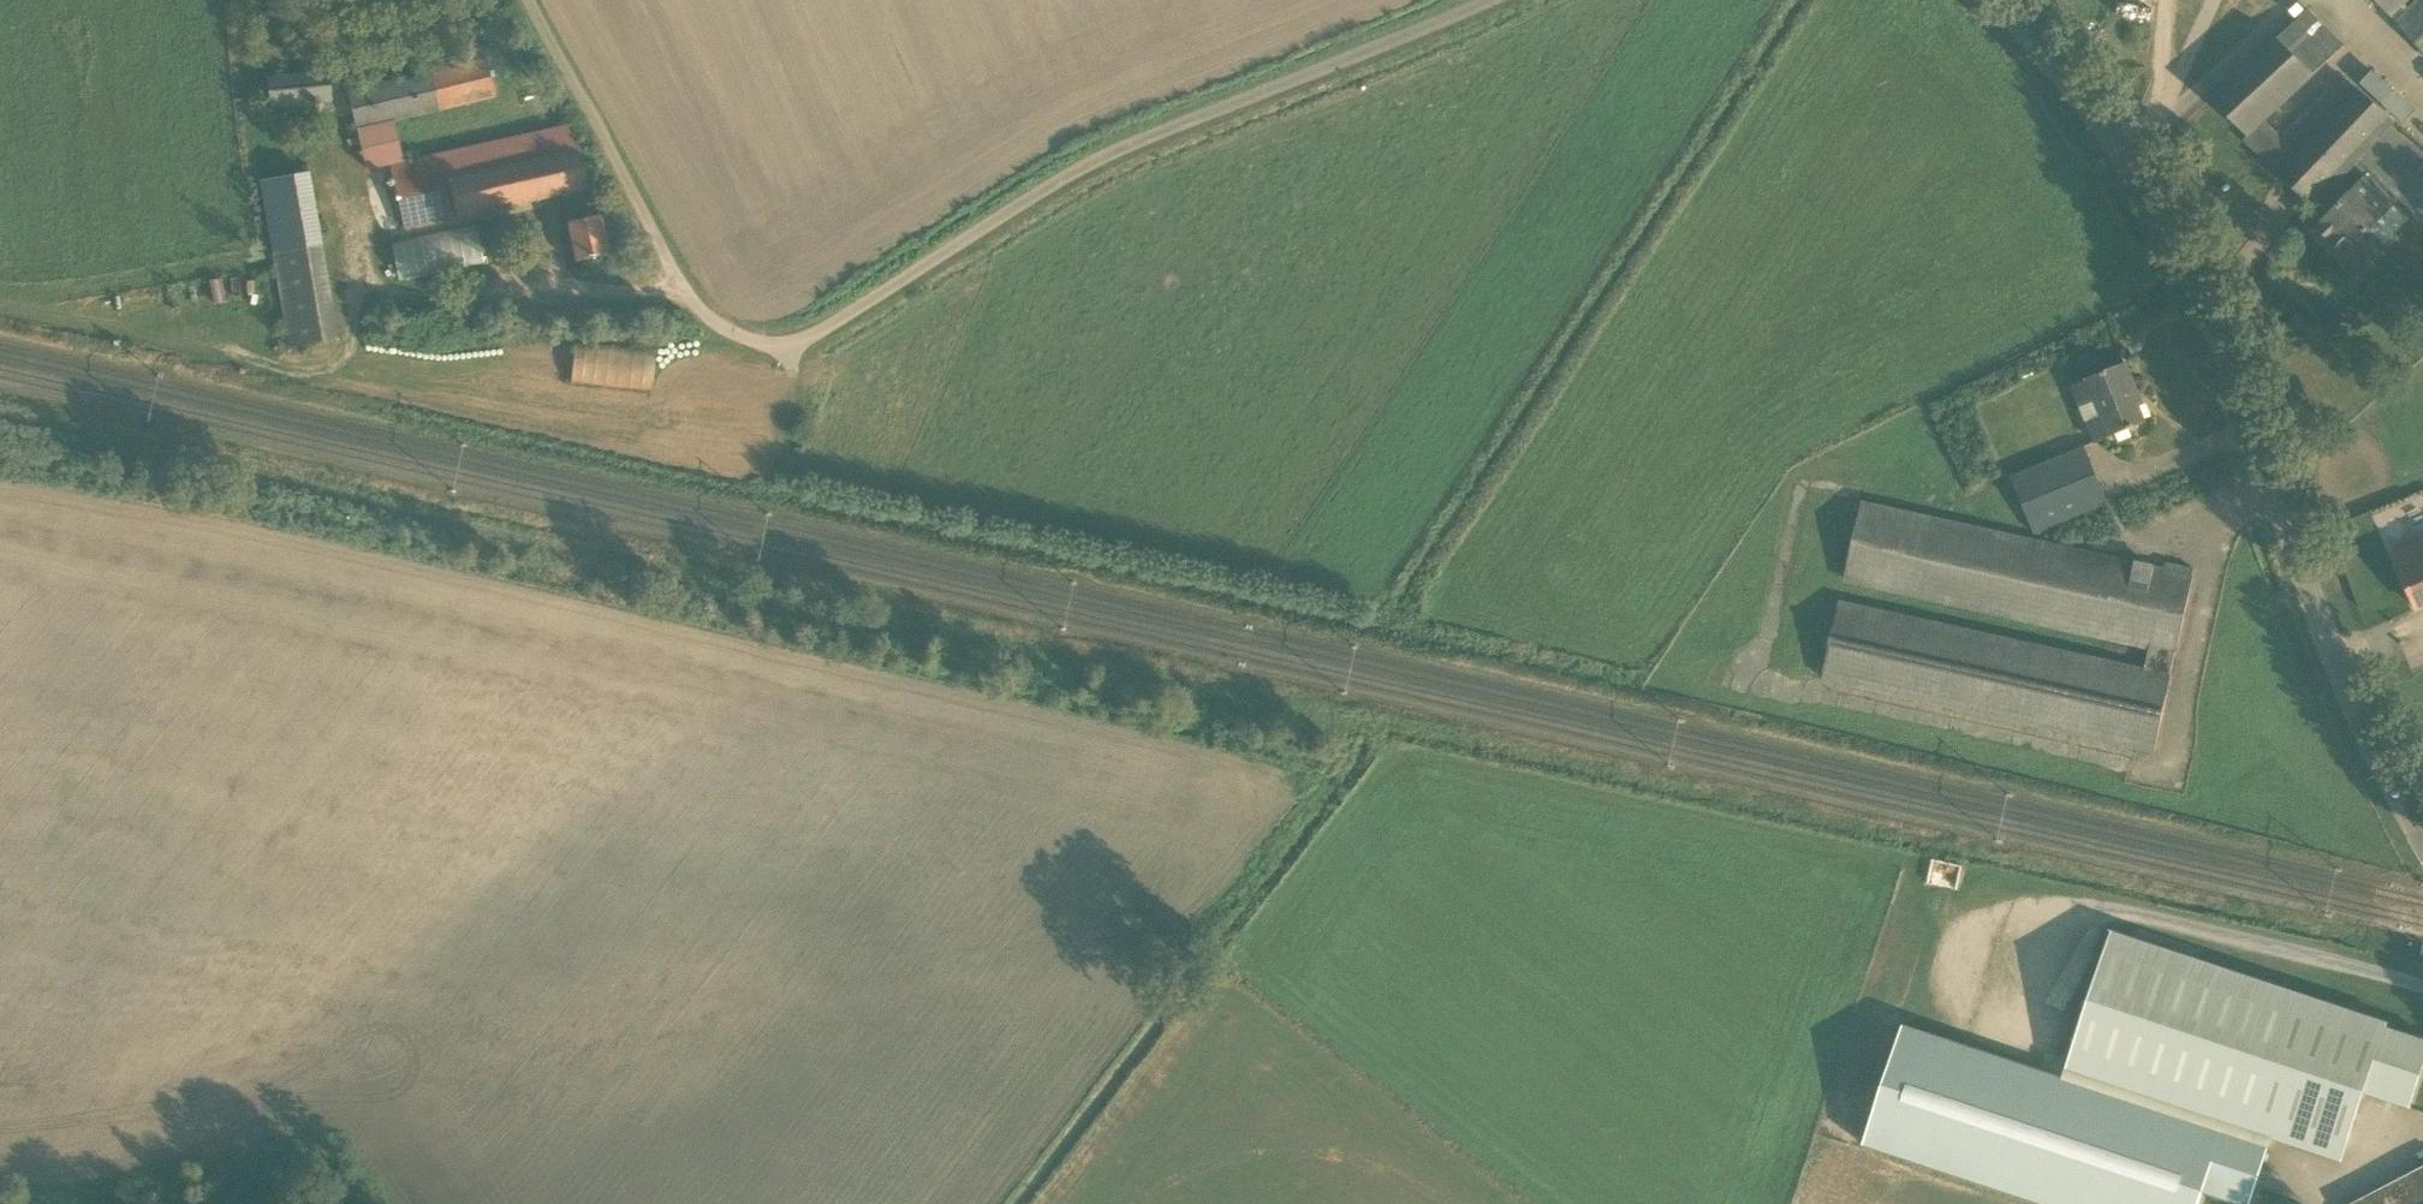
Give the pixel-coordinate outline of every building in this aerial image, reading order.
[(2397,17),(2396,18),(2422,48),(2422,0),(2415,0),(2405,10),(2401,6),(2408,0),(2381,0),(2397,17)] [(2283,135),(2265,120),(2344,44),(2309,7),(2211,98),(2249,134),(2244,138),(2310,202),(2314,197),(2332,214),(2313,233),(2356,274),(2385,242),(2408,218),(2391,201),(2392,199),(2364,172),(2349,189),(2330,171),(2338,163),(2344,168),(2393,119),(2343,71),(2283,135)] [(358,129),(440,110),(497,96),(488,57),(432,70),(348,90),(358,129)] [(271,107),(332,100),(332,69),(268,75),(271,107)] [(589,218),(582,189),(590,187),(575,124),(390,167),(404,230),(562,194),(577,261),(610,253),(601,215),(589,218)] [(288,348),(339,339),(323,244),(310,171),(259,180),(272,254),(288,348)] [(401,283),(485,266),(477,225),(393,242),(401,283)] [(568,382),(651,385),(652,351),(570,348),(568,382)] [(2111,436),(2145,422),(2133,394),(2138,392),(2126,363),(2070,385),(2093,442),(2111,435),(2111,436)] [(2087,446),(2077,450),(2072,439),(2059,445),(2064,455),(2012,475),(2034,531),(2109,501),(2087,446)] [(1822,677),(2155,750),(2172,675),(2170,675),(2175,651),(2177,652),(2193,577),(2192,576),(2194,568),(2170,563),(2169,567),(1863,500),(1846,575),(2153,642),(2147,666),(1841,598),(1822,677)] [(2399,550),(2406,567),(2401,568),(2418,608),(2422,606),(2422,540),(2399,550)] [(2111,931),(2066,1070),(2340,1160),(2363,1092),(2409,1108),(2422,1066),(2422,1039),(2385,1026),(2386,1022),(2111,931)] [(1864,1145),(2041,1203),(2199,1203),(2203,1192),(2238,1203),(2249,1203),(2268,1147),(2063,1079),(1903,1026),(1864,1145)] [(2348,1203),(2422,1203),(2422,1166),(2348,1203)]
